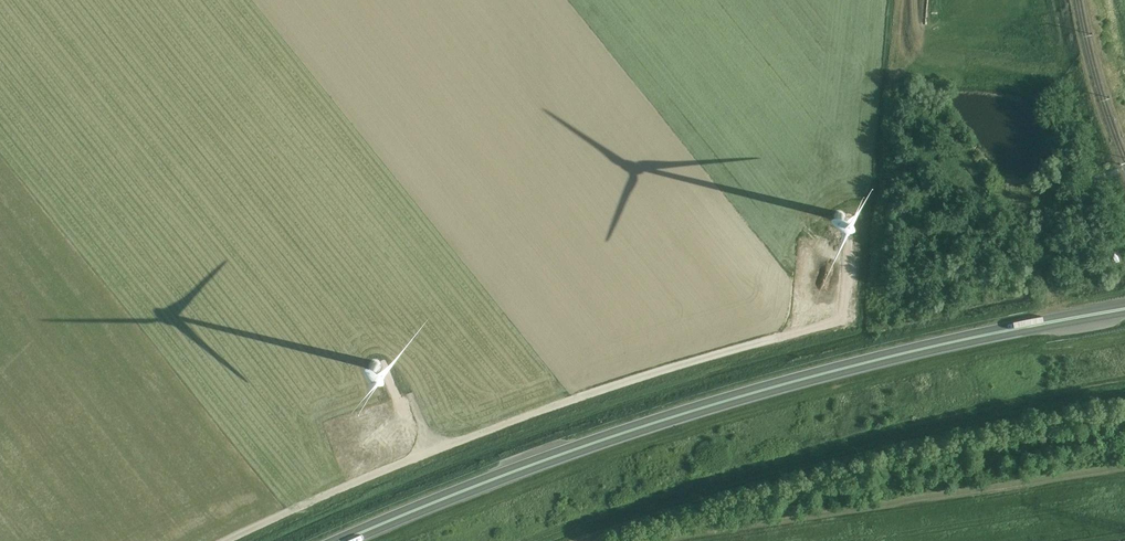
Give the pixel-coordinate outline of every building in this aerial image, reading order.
[(368,344),(373,361),(384,358),(380,342),(368,344)]
